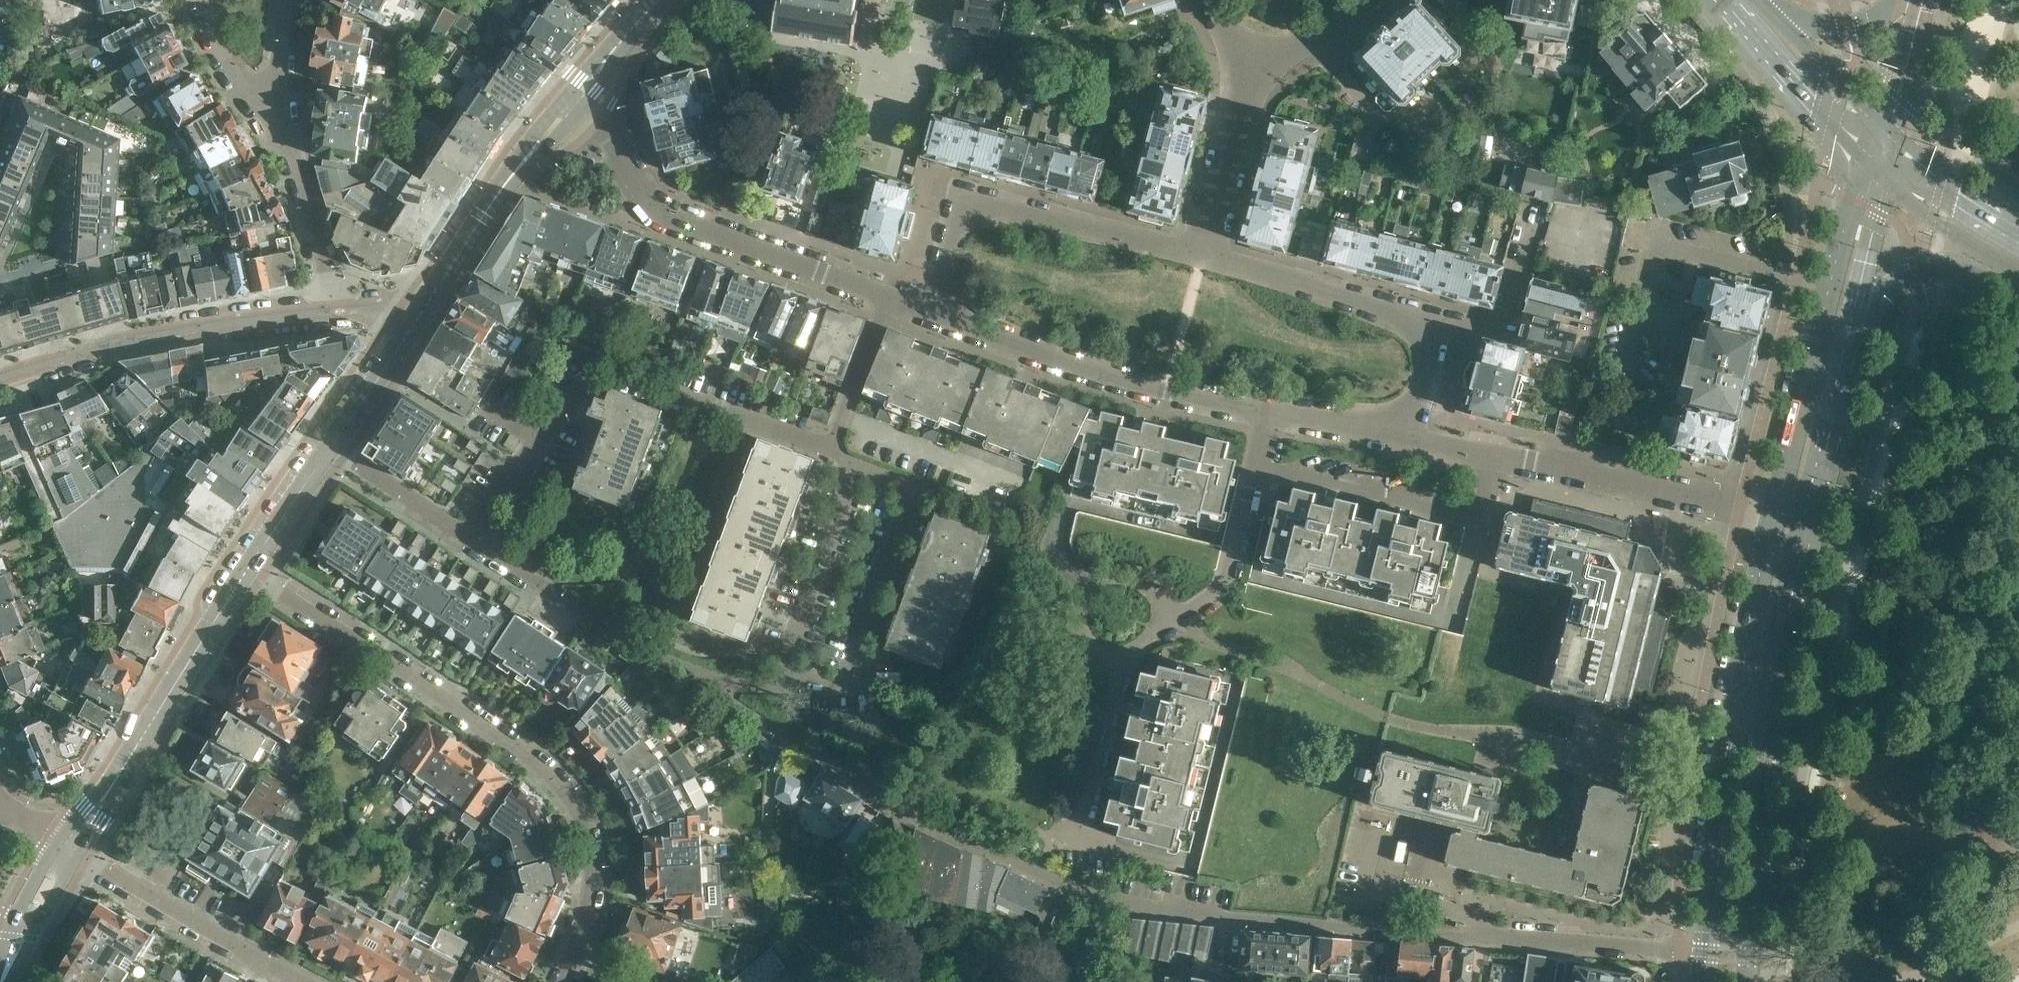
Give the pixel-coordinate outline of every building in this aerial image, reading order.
[(100,14),(119,10),(120,11),(132,8),(131,7),(158,1),(158,0),(97,0),(100,14)] [(333,1),(342,6),(341,6),(346,9),(349,4),(350,5),(351,3),(362,8),(360,11),(383,24),(388,16),(383,13),(389,0),(332,0),(333,1)] [(553,2),(555,3),(581,14),(595,24),(612,5),(606,0),(548,0),(553,2)] [(856,0),(777,0),(772,33),(852,46),(858,12),(854,11),(856,0)] [(964,12),(955,11),(953,27),(970,30),(970,33),(998,38),(1005,0),(966,0),(964,12)] [(1125,21),(1154,12),(1155,15),(1171,10),(1170,7),(1175,5),(1173,0),(1118,0),(1125,21)] [(1353,63),(1358,63),(1359,63),(1371,76),(1368,79),(1368,80),(1378,91),(1379,91),(1380,92),(1376,96),(1376,102),(1385,111),(1391,111),(1398,105),(1399,105),(1406,106),(1417,96),(1417,89),(1416,88),(1420,84),(1421,85),(1424,86),(1432,79),(1429,76),(1441,64),(1443,66),(1450,66),(1461,56),(1461,49),(1445,32),(1449,29),(1438,18),(1435,20),(1422,7),(1422,8),(1415,0),(1413,0),(1413,3),(1399,15),(1397,13),(1390,20),(1392,22),(1385,28),(1383,27),(1374,34),(1372,32),(1365,39),(1368,43),(1359,52),(1353,51),(1353,63)] [(1506,18),(1525,22),(1522,38),(1520,47),(1566,56),(1568,42),(1576,0),(1510,0),(1506,18)] [(553,2),(544,17),(580,41),(595,24),(581,14),(555,3),(553,2)] [(512,19),(531,31),(568,56),(580,41),(544,17),(523,3),(512,19)] [(436,25),(449,32),(460,13),(446,6),(436,25)] [(503,38),(520,49),(554,72),(568,56),(531,31),(498,10),(495,16),(507,32),(503,38)] [(122,27),(99,40),(86,46),(92,56),(104,49),(111,51),(120,67),(129,62),(172,39),(171,38),(172,38),(172,37),(174,29),(171,25),(163,22),(157,12),(146,18),(145,16),(138,20),(139,22),(124,30),(122,27)] [(1619,36),(1599,53),(1613,68),(1612,69),(1627,87),(1635,80),(1640,86),(1631,94),(1635,99),(1629,104),(1635,111),(1640,106),(1645,112),(1654,104),(1655,105),(1667,94),(1680,108),(1706,86),(1709,84),(1696,69),(1647,12),(1643,15),(1643,14),(1637,14),(1632,19),(1631,24),(1618,35),(1619,36)] [(322,46),(322,47),(370,58),(371,57),(372,57),(375,39),(365,38),(368,24),(356,22),(356,19),(337,15),(336,19),(337,19),(336,22),(329,20),(327,28),(325,28),(321,45),(322,46)] [(80,30),(84,39),(103,30),(100,21),(80,30)] [(18,44),(23,54),(32,49),(27,39),(18,44)] [(172,39),(129,62),(137,76),(130,79),(129,85),(134,94),(139,95),(148,90),(151,83),(156,81),(155,80),(185,63),(179,53),(181,53),(180,51),(181,46),(179,41),(172,39)] [(471,49),(486,59),(491,51),(475,42),(471,49)] [(554,72),(520,49),(510,43),(495,65),(500,68),(537,92),(554,72)] [(370,58),(322,47),(318,63),(320,64),(318,75),(327,77),(326,80),(337,82),(336,86),(343,87),(343,84),(355,87),(355,86),(364,88),(371,89),(372,82),(366,81),(370,58)] [(454,71),(467,80),(483,90),(483,89),(519,114),(537,92),(500,68),(499,71),(479,59),(476,63),(464,56),(458,65),(454,71)] [(980,71),(982,63),(974,61),(972,70),(980,71)] [(454,62),(450,69),(454,71),(458,65),(454,62)] [(1005,69),(998,67),(994,83),(1001,85),(1005,69)] [(650,82),(645,84),(645,86),(651,104),(648,105),(652,117),(656,128),(713,111),(733,105),(732,101),(723,103),(718,104),(715,94),(709,69),(695,72),(694,68),(650,80),(650,82)] [(157,95),(158,97),(151,100),(162,118),(163,118),(170,129),(176,126),(176,127),(194,116),(192,113),(206,104),(205,102),(210,99),(204,90),(203,91),(196,80),(197,75),(190,74),(189,78),(166,92),(165,91),(157,95)] [(461,109),(467,112),(502,136),(519,114),(483,89),(483,90),(467,80),(452,102),(461,108),(461,109)] [(1161,86),(1151,124),(1198,136),(1201,122),(1203,122),(1208,100),(1204,99),(1204,97),(1161,86)] [(1098,89),(1089,87),(1086,100),(1094,102),(1098,89)] [(1098,89),(1095,99),(1113,104),(1116,93),(1098,89)] [(316,122),(316,124),(371,132),(374,113),(366,111),(369,95),(340,90),(340,91),(333,90),(332,92),(322,90),(320,103),(314,107),(312,117),(316,122)] [(48,340),(126,318),(111,268),(119,139),(19,96),(0,141),(0,354),(48,340)] [(118,106),(123,113),(135,106),(129,98),(118,106)] [(759,99),(737,105),(740,116),(762,111),(759,99)] [(220,104),(184,125),(174,131),(186,152),(233,127),(220,104)] [(713,111),(656,128),(658,137),(657,137),(661,150),(664,149),(669,167),(668,167),(670,171),(690,165),(690,166),(713,159),(713,160),(719,158),(718,155),(723,153),(716,130),(718,130),(714,118),(734,112),(732,105),(713,111)] [(461,109),(447,130),(488,158),(502,136),(467,112),(461,109)] [(1039,114),(1032,112),(1026,133),(1033,135),(1039,114)] [(936,114),(924,157),(938,161),(948,164),(960,121),(936,114)] [(1269,140),(1265,154),(1320,169),(1337,173),(1341,158),(1315,151),(1321,129),(1278,117),(1278,119),(1274,117),(1268,140),(1269,140)] [(416,130),(417,130),(435,141),(437,138),(440,140),(431,154),(473,181),(488,158),(447,130),(443,135),(440,133),(443,129),(424,118),(416,130)] [(960,121),(948,164),(955,166),(955,165),(973,170),(985,128),(960,121)] [(317,143),(315,142),(313,151),(315,152),(315,154),(325,155),(323,166),(360,172),(365,164),(358,162),(360,147),(369,149),(371,132),(316,124),(314,136),(317,141),(317,143)] [(1151,124),(1145,149),(1192,161),(1195,149),(1194,149),(1198,136),(1151,124)] [(1010,126),(1008,134),(995,176),(1020,183),(1032,140),(1021,137),(1023,129),(1010,126)] [(233,127),(186,152),(197,172),(245,149),(233,127)] [(985,128),(973,170),(986,173),(986,174),(995,176),(1008,134),(985,128)] [(1358,129),(1355,138),(1351,155),(1351,156),(1376,163),(1383,135),(1358,129)] [(801,140),(782,133),(763,189),(800,201),(816,154),(815,154),(817,147),(801,141),(801,140)] [(1659,146),(1666,171),(1648,176),(1650,180),(1648,180),(1658,215),(1659,214),(1661,217),(1689,209),(1688,205),(1690,205),(1690,204),(1693,203),(1694,208),(1729,198),(1730,204),(1735,207),(1746,203),(1749,199),(1740,168),(1742,168),(1736,146),(1732,148),(1730,143),(1704,151),(1698,133),(1659,146)] [(1032,140),(1020,183),(1031,186),(1031,185),(1045,189),(1056,147),(1059,138),(1046,135),(1043,143),(1032,140)] [(1056,147),(1045,189),(1060,193),(1059,193),(1070,196),(1081,153),(1056,147)] [(245,149),(197,172),(208,192),(259,171),(247,149),(245,150),(245,149)] [(1145,149),(1138,174),(1184,187),(1187,174),(1188,174),(1192,161),(1145,149)] [(1081,153),(1070,196),(1080,199),(1080,198),(1094,201),(1098,186),(1099,187),(1106,160),(1081,153)] [(406,159),(402,166),(459,204),(473,181),(431,154),(421,168),(406,159)] [(1260,167),(1257,179),(1304,191),(1313,194),(1320,169),(1265,154),(1262,167),(1260,167)] [(1376,163),(1351,156),(1348,165),(1364,170),(1361,184),(1370,186),(1376,163)] [(430,250),(444,227),(459,204),(402,166),(388,157),(379,172),(373,181),(409,204),(390,233),(427,248),(427,249),(430,250)] [(1503,172),(1500,185),(1499,189),(1516,193),(1517,191),(1523,193),(1522,194),(1554,202),(1582,206),(1583,197),(1585,180),(1558,176),(1528,168),(1506,163),(1503,172)] [(360,172),(323,166),(317,165),(325,191),(343,193),(373,181),(379,172),(375,172),(365,165),(360,172)] [(259,171),(208,192),(209,193),(218,213),(270,196),(258,174),(260,173),(259,171)] [(1133,197),(1130,211),(1141,214),(1175,223),(1181,201),(1180,201),(1184,187),(1138,174),(1132,172),(1128,185),(1135,186),(1132,197),(1133,197)] [(1423,180),(1398,173),(1393,190),(1418,197),(1418,196),(1423,180)] [(874,175),(867,200),(909,212),(916,188),(897,183),(898,181),(874,175)] [(1255,192),(1252,204),(1297,216),(1300,206),(1306,208),(1309,193),(1304,191),(1257,179),(1254,192),(1255,192)] [(1423,180),(1418,196),(1429,199),(1434,183),(1423,180)] [(343,193),(325,191),(330,206),(328,213),(331,218),(335,209),(390,233),(409,204),(373,181),(343,193)] [(1370,186),(1361,184),(1360,183),(1355,201),(1365,204),(1370,186)] [(836,184),(834,191),(843,194),(845,187),(836,184)] [(818,188),(813,204),(824,208),(830,192),(818,188)] [(1445,190),(1442,202),(1452,205),(1455,192),(1445,190)] [(1470,194),(1466,207),(1475,209),(1479,196),(1470,194)] [(270,196),(218,213),(218,214),(222,213),(228,234),(274,223),(284,221),(270,196)] [(161,210),(155,197),(141,203),(146,216),(161,210)] [(526,197),(490,255),(479,272),(518,295),(524,279),(532,255),(549,206),(526,197)] [(1336,202),(1320,197),(1319,206),(1334,210),(1336,202)] [(867,200),(861,225),(902,237),(909,239),(916,214),(909,212),(867,200)] [(1297,216),(1252,204),(1248,220),(1247,219),(1241,241),(1286,254),(1289,245),(1300,248),(1308,220),(1297,217),(1297,216)] [(560,209),(560,208),(551,205),(551,206),(549,205),(549,206),(532,255),(524,279),(533,282),(536,272),(532,271),(535,261),(541,263),(543,259),(559,264),(576,215),(560,209)] [(833,205),(830,216),(841,219),(846,221),(849,209),(833,205)] [(335,209),(331,218),(343,243),(343,244),(344,245),(348,252),(353,257),(352,258),(354,261),(355,260),(360,265),(367,270),(370,272),(395,275),(405,273),(421,264),(430,250),(427,249),(427,248),(390,233),(335,209)] [(166,223),(161,210),(146,216),(151,229),(166,223)] [(576,215),(559,264),(559,265),(570,269),(570,268),(587,274),(605,225),(587,219),(587,218),(578,215),(577,216),(576,215)] [(830,216),(828,226),(839,228),(841,219),(830,216)] [(1326,247),(1322,262),(1337,266),(1337,267),(1347,270),(1358,228),(1355,227),(1355,223),(1338,218),(1337,223),(1332,221),(1325,247),(1326,247)] [(1303,237),(1298,255),(1318,261),(1322,246),(1327,228),(1308,223),(1303,237)] [(273,225),(255,229),(269,289),(282,286),(285,283),(283,271),(294,268),(288,236),(277,238),(275,238),(273,225)] [(587,274),(585,280),(604,287),(606,280),(614,283),(602,317),(605,318),(616,321),(618,321),(635,275),(631,274),(639,253),(644,239),(632,235),(632,234),(606,225),(605,226),(605,225),(587,274)] [(858,242),(856,249),(856,250),(896,261),(902,237),(861,225),(856,242),(858,242)] [(1385,279),(1384,280),(1395,283),(1407,240),(1410,229),(1400,226),(1396,238),(1382,234),(1371,276),(1385,279)] [(1358,228),(1347,270),(1357,272),(1371,276),(1382,234),(1358,228)] [(255,229),(238,233),(250,292),(269,289),(255,229)] [(223,250),(224,255),(225,263),(232,296),(250,292),(238,233),(229,235),(232,248),(223,250)] [(1481,250),(1480,254),(1481,254),(1490,256),(1494,238),(1485,236),(1481,250)] [(209,239),(202,241),(203,245),(205,254),(206,254),(211,253),(209,239)] [(1407,240),(1395,283),(1419,289),(1430,247),(1407,240)] [(693,272),(697,259),(697,258),(695,257),(694,258),(682,253),(671,249),(653,243),(654,242),(652,242),(647,255),(645,255),(640,271),(630,297),(675,313),(684,316),(696,281),(699,274),(693,272)] [(1458,299),(1468,301),(1479,260),(1481,254),(1480,254),(1481,250),(1458,243),(1455,253),(1444,295),(1458,299)] [(179,306),(197,302),(186,247),(186,245),(167,248),(168,254),(178,251),(182,266),(172,268),(173,273),(179,306)] [(186,247),(197,302),(215,299),(206,254),(205,254),(203,245),(186,247)] [(1419,289),(1430,292),(1430,291),(1444,295),(1455,253),(1430,247),(1419,289)] [(211,253),(206,254),(215,299),(232,296),(225,263),(217,265),(214,253),(211,253)] [(145,276),(137,278),(145,314),(162,310),(154,274),(152,264),(151,255),(144,256),(145,276)] [(123,256),(114,258),(126,318),(145,314),(137,278),(128,280),(127,276),(123,256)] [(1478,304),(1492,308),(1503,267),(1500,266),(1501,265),(1479,260),(1468,301),(1478,304)] [(704,273),(691,308),(688,318),(699,323),(702,327),(710,330),(717,329),(719,324),(722,315),(736,272),(719,266),(719,265),(708,261),(704,273)] [(161,263),(152,264),(154,274),(162,310),(179,306),(173,273),(164,275),(161,263)] [(477,276),(462,298),(463,299),(498,320),(497,320),(497,321),(508,327),(525,336),(530,327),(515,317),(524,303),(516,299),(518,295),(479,272),(477,276)] [(722,315),(719,324),(729,328),(728,333),(729,337),(740,341),(745,340),(747,334),(748,335),(752,325),(767,295),(768,295),(772,284),(736,272),(722,315)] [(1697,276),(1690,304),(1702,307),(1702,309),(1707,310),(1704,322),(1760,335),(1762,327),(1763,327),(1768,305),(1768,304),(1767,303),(1770,294),(1765,292),(1765,290),(1752,287),(1753,284),(1751,279),(1736,275),(1732,278),(1731,282),(1711,277),(1710,279),(1697,276)] [(1533,277),(1524,311),(1525,311),(1525,312),(1554,319),(1599,330),(1607,298),(1587,292),(1588,291),(1537,278),(1533,277)] [(771,297),(771,296),(757,327),(782,338),(800,295),(785,290),(785,289),(776,286),(771,297)] [(800,295),(782,338),(813,352),(830,307),(829,307),(830,305),(820,302),(820,303),(800,295)] [(463,299),(446,324),(479,342),(483,344),(487,339),(512,355),(524,336),(508,327),(497,321),(497,320),(498,320),(463,299)] [(572,309),(547,299),(542,312),(566,322),(572,309)] [(830,307),(813,352),(811,358),(808,367),(813,369),(813,371),(838,380),(838,379),(844,381),(867,319),(831,306),(830,307)] [(1516,339),(1514,345),(1526,349),(1526,350),(1550,356),(1570,362),(1573,353),(1593,358),(1599,330),(1554,319),(1525,312),(1525,311),(1524,311),(1522,318),(1523,319),(1517,339),(1516,339)] [(540,312),(532,326),(504,376),(525,387),(534,372),(526,368),(547,334),(551,327),(542,322),(546,315),(540,312)] [(1704,322),(1695,320),(1689,340),(1691,341),(1686,362),(1749,377),(1751,368),(1753,365),(1755,355),(1755,354),(1754,353),(1758,337),(1759,337),(1760,335),(1704,322)] [(446,324),(428,353),(455,367),(461,356),(496,374),(502,377),(514,356),(512,355),(487,339),(483,344),(479,342),(446,324)] [(890,328),(867,386),(890,396),(886,405),(888,409),(937,428),(940,426),(944,417),(988,435),(985,444),(986,448),(1035,467),(1039,466),(1043,457),(1064,465),(1092,408),(989,367),(988,370),(949,356),(950,352),(936,346),(934,350),(915,342),(917,338),(890,328)] [(336,337),(275,348),(279,373),(287,372),(288,372),(302,369),(309,368),(318,366),(334,376),(355,347),(354,337),(349,335),(336,337)] [(676,337),(668,358),(675,360),(679,362),(688,341),(676,337)] [(1485,338),(1478,363),(1519,374),(1543,381),(1550,356),(1526,350),(1526,349),(1514,345),(1514,346),(1485,338)] [(201,345),(185,348),(188,378),(190,397),(197,395),(196,387),(197,386),(196,377),(204,375),(202,362),(201,345)] [(185,348),(168,351),(171,382),(188,378),(185,348)] [(275,348),(238,355),(241,380),(252,378),(260,377),(261,379),(264,378),(264,376),(271,375),(272,374),(279,373),(275,348)] [(168,351),(150,355),(155,387),(163,385),(171,383),(171,382),(168,351)] [(428,353),(411,382),(470,418),(496,374),(461,356),(455,367),(428,353)] [(142,379),(141,380),(150,388),(155,394),(165,391),(163,385),(155,387),(150,355),(117,361),(142,379)] [(238,355),(202,362),(204,375),(206,396),(241,390),(242,389),(241,380),(238,355)] [(1464,386),(1471,388),(1512,399),(1516,400),(1518,395),(1521,392),(1524,384),(1522,381),(1523,375),(1519,374),(1478,363),(1471,361),(1464,386)] [(1683,404),(1683,405),(1739,419),(1740,418),(1738,417),(1742,400),(1744,400),(1747,388),(1746,388),(1749,377),(1686,362),(1677,403),(1683,404)] [(788,393),(795,376),(771,365),(764,382),(788,393)] [(287,372),(283,380),(304,394),(315,401),(334,376),(318,366),(309,368),(305,374),(306,375),(301,380),(288,372),(287,372)] [(737,369),(733,380),(759,390),(767,370),(754,366),(751,375),(737,369)] [(127,372),(112,384),(138,413),(147,406),(153,413),(158,419),(167,412),(163,407),(155,399),(137,382),(127,372)] [(304,394),(283,380),(278,377),(273,382),(267,378),(261,379),(252,378),(249,382),(269,397),(300,420),(315,401),(304,394)] [(86,380),(69,388),(85,420),(91,434),(98,431),(93,417),(109,409),(99,395),(86,380)] [(258,413),(257,413),(288,437),(300,420),(269,397),(249,382),(239,394),(253,404),(251,408),(258,413)] [(112,384),(99,395),(109,409),(123,426),(136,445),(152,427),(138,413),(112,384)] [(55,395),(57,402),(69,428),(71,432),(73,437),(81,433),(83,438),(91,434),(85,420),(69,388),(55,395)] [(1512,399),(1471,388),(1464,412),(1506,423),(1507,419),(1509,412),(1513,413),(1516,400),(1512,399)] [(1581,391),(1573,389),(1571,397),(1578,399),(1581,391)] [(627,507),(663,410),(611,391),(607,400),(598,396),(591,413),(601,416),(603,411),(610,414),(590,470),(583,467),(575,488),(627,507)] [(443,419),(403,393),(390,413),(430,439),(443,419)] [(225,413),(246,429),(278,450),(288,437),(257,413),(258,413),(251,408),(253,404),(239,394),(225,413)] [(173,413),(172,399),(160,400),(173,413)] [(26,410),(5,417),(8,423),(20,452),(24,461),(52,525),(63,518),(104,486),(76,444),(73,437),(71,432),(69,428),(57,402),(48,404),(48,406),(27,413),(26,410)] [(887,409),(885,405),(881,407),(877,418),(891,423),(892,419),(887,409)] [(1569,405),(1567,411),(1575,414),(1576,406),(1569,405)] [(1662,414),(1658,429),(1659,430),(1656,442),(1692,452),(1692,453),(1707,457),(1708,457),(1708,456),(1729,461),(1732,451),(1732,450),(1733,450),(1738,429),(1737,429),(1738,428),(1737,427),(1739,419),(1683,405),(1680,417),(1676,416),(1676,417),(1662,414)] [(197,406),(190,411),(192,421),(196,416),(201,411),(197,406)] [(833,413),(814,406),(810,418),(828,425),(833,413)] [(1089,418),(1082,447),(1073,485),(1222,521),(1237,460),(1227,457),(1230,442),(1207,437),(1205,446),(1165,437),(1167,427),(1145,421),(1142,431),(1123,426),(1125,416),(1102,411),(1101,414),(1093,412),(1094,409),(1091,408),(1089,418)] [(1557,427),(1556,432),(1556,433),(1571,435),(1572,429),(1575,414),(1567,411),(1565,411),(1560,409),(1556,427),(1557,427)] [(190,411),(180,418),(188,425),(192,421),(190,411)] [(176,413),(164,424),(167,427),(179,416),(176,413)] [(430,439),(390,413),(377,433),(418,459),(430,439)] [(160,433),(195,458),(246,494),(261,473),(224,449),(220,457),(188,425),(180,418),(179,416),(167,427),(160,433)] [(220,457),(224,449),(261,473),(278,450),(246,429),(239,425),(231,418),(222,430),(213,432),(196,416),(192,421),(188,425),(220,457)] [(0,419),(0,466),(1,467),(2,471),(24,461),(20,452),(8,423),(5,417),(0,419)] [(933,430),(926,432),(924,436),(940,442),(944,431),(936,428),(933,430)] [(147,449),(183,475),(235,509),(246,494),(195,458),(160,433),(147,449)] [(418,459),(377,433),(364,453),(405,479),(418,459)] [(761,438),(738,499),(692,620),(747,641),(793,519),(815,459),(761,438)] [(467,447),(477,453),(482,446),(471,440),(467,447)] [(130,464),(127,456),(113,463),(117,473),(130,464)] [(469,466),(459,459),(455,466),(465,473),(469,466)] [(107,481),(114,475),(110,469),(103,475),(107,481)] [(104,486),(63,518),(52,525),(72,572),(108,572),(118,573),(121,574),(123,575),(157,512),(145,505),(143,474),(116,475),(104,486)] [(181,474),(156,510),(161,513),(156,522),(200,548),(207,552),(217,535),(218,535),(235,509),(181,474)] [(456,485),(446,479),(442,486),(452,492),(456,485)] [(1279,500),(1275,518),(1264,562),(1434,604),(1449,542),(1438,539),(1442,524),(1419,518),(1417,528),(1398,523),(1400,514),(1378,508),(1373,523),(1355,519),(1358,505),(1358,504),(1335,498),(1333,507),(1314,503),(1317,493),(1294,488),(1290,503),(1279,500)] [(1552,689),(1553,690),(1623,707),(1624,708),(1630,704),(1634,686),(1652,691),(1671,616),(1652,610),(1663,568),(1650,546),(1627,541),(1632,522),(1627,521),(1534,498),(1529,516),(1513,512),(1507,514),(1495,565),(1498,569),(1571,586),(1573,590),(1550,684),(1552,689)] [(25,508),(29,519),(39,515),(34,504),(25,508)] [(389,534),(348,508),(346,510),(342,507),(337,507),(330,517),(333,522),(337,525),(333,531),(374,558),(389,534)] [(937,511),(911,580),(886,648),(941,669),(992,532),(937,511)] [(406,526),(399,521),(393,531),(399,536),(406,526)] [(142,547),(162,558),(173,564),(175,561),(194,572),(198,566),(192,560),(196,554),(200,548),(156,522),(142,547)] [(374,558),(333,531),(317,555),(322,558),(319,562),(319,567),(329,573),(334,571),(336,567),(359,581),(374,558)] [(381,592),(407,550),(394,542),(393,543),(387,539),(390,535),(389,534),(374,558),(359,581),(360,582),(362,578),(368,582),(367,583),(369,584),(380,591),(381,592)] [(419,534),(413,544),(420,549),(426,538),(419,534)] [(17,538),(3,544),(6,551),(21,546),(17,538)] [(127,575),(146,585),(145,586),(178,602),(181,596),(179,595),(189,577),(191,578),(194,572),(175,561),(173,564),(162,558),(142,547),(127,575)] [(446,551),(439,547),(433,557),(440,562),(446,551)] [(401,605),(427,563),(414,555),(413,556),(408,552),(408,551),(407,550),(381,592),(382,592),(382,591),(388,595),(387,596),(389,597),(400,604),(401,605)] [(421,618),(448,576),(434,568),(433,569),(428,565),(429,564),(427,563),(401,605),(402,605),(403,604),(408,608),(408,609),(409,610),(408,615),(416,620),(421,617),(421,618)] [(471,567),(464,577),(471,582),(478,572),(471,567)] [(0,574),(0,605),(21,596),(23,596),(19,586),(17,587),(10,570),(7,571),(2,573),(0,574)] [(108,572),(108,583),(114,583),(121,583),(121,574),(118,573),(108,572)] [(441,631),(468,589),(467,589),(466,590),(460,586),(461,585),(448,576),(421,618),(421,623),(429,628),(433,625),(434,626),(435,625),(441,629),(440,630),(441,631)] [(498,585),(491,580),(485,590),(491,595),(498,585)] [(35,581),(23,586),(26,593),(38,588),(35,581)] [(115,614),(114,584),(114,583),(108,583),(82,583),(83,617),(98,617),(98,622),(114,623),(115,614)] [(128,609),(135,612),(164,626),(178,602),(145,586),(146,585),(142,583),(128,609)] [(462,644),(488,602),(487,602),(486,603),(481,599),(481,598),(468,589),(441,631),(442,631),(441,636),(449,641),(453,638),(455,639),(455,638),(461,642),(460,643),(462,644)] [(511,593),(505,603),(512,608),(518,597),(511,593)] [(0,605),(0,636),(34,622),(30,612),(28,613),(21,596),(0,605)] [(483,656),(508,617),(501,612),(501,611),(488,602),(462,644),(461,649),(469,654),(473,651),(475,652),(476,651),(483,656)] [(135,612),(129,623),(127,628),(156,643),(164,626),(135,612)] [(517,614),(509,626),(488,658),(504,668),(506,664),(525,676),(523,680),(540,691),(544,686),(545,685),(544,684),(561,657),(567,647),(568,646),(517,614)] [(278,677),(276,680),(296,692),(334,716),(340,708),(301,684),(305,677),(303,676),(305,672),(312,677),(328,652),(273,617),(260,640),(265,644),(264,646),(260,648),(256,655),(256,659),(254,662),(278,677)] [(0,636),(0,666),(1,665),(16,659),(40,649),(34,634),(38,632),(34,622),(0,636)] [(78,633),(74,622),(63,627),(68,638),(78,633)] [(127,628),(117,644),(147,660),(156,643),(127,628)] [(45,647),(93,671),(111,680),(111,682),(126,690),(129,684),(134,685),(144,666),(136,661),(107,646),(96,665),(93,664),(95,660),(91,659),(92,657),(61,641),(45,647)] [(544,686),(540,691),(542,693),(546,702),(555,700),(557,702),(561,701),(570,706),(575,706),(577,703),(583,706),(594,689),(599,692),(612,677),(569,649),(567,647),(561,657),(544,684),(545,685),(544,686)] [(638,655),(625,647),(620,655),(632,663),(638,655)] [(639,656),(632,663),(617,680),(627,689),(649,667),(652,664),(639,656)] [(16,659),(1,665),(9,685),(8,686),(26,695),(26,694),(27,694),(40,702),(48,689),(33,681),(38,670),(16,659)] [(57,679),(80,692),(119,712),(123,696),(126,690),(111,682),(111,680),(93,671),(69,659),(57,679)] [(1129,801),(1111,797),(1105,820),(1121,824),(1119,832),(1118,835),(1179,849),(1185,829),(1191,830),(1196,807),(1201,809),(1211,768),(1200,765),(1210,724),(1216,725),(1222,702),(1216,701),(1221,680),(1159,665),(1159,667),(1159,668),(1157,676),(1142,672),(1136,695),(1154,699),(1152,708),(1144,706),(1141,716),(1131,714),(1126,737),(1141,740),(1137,759),(1121,756),(1116,778),(1125,781),(1123,791),(1131,793),(1129,801)] [(276,680),(275,681),(257,669),(247,685),(240,687),(234,697),(234,704),(288,737),(287,739),(292,742),(293,741),(300,745),(312,727),(314,728),(319,720),(298,708),(304,698),(296,692),(276,680)] [(901,672),(892,672),(877,672),(877,682),(892,682),(901,682),(901,672)] [(40,702),(74,718),(101,733),(106,735),(118,713),(119,712),(54,678),(40,702)] [(352,701),(336,724),(338,725),(335,729),(371,753),(381,760),(383,757),(385,757),(400,735),(397,732),(399,729),(401,730),(405,729),(408,726),(407,722),(401,718),(408,707),(375,683),(368,694),(362,690),(357,691),(355,695),(356,699),(357,700),(355,703),(352,701)] [(8,686),(5,693),(21,704),(27,694),(26,694),(26,695),(8,686)] [(591,744),(592,746),(635,709),(614,687),(575,727),(582,735),(582,739),(587,744),(591,744)] [(15,710),(22,726),(23,729),(20,732),(23,739),(27,739),(30,745),(27,749),(32,760),(36,760),(38,764),(35,767),(39,778),(43,778),(44,780),(48,779),(51,782),(63,777),(63,773),(67,771),(50,731),(47,724),(43,722),(39,720),(22,705),(15,710)] [(47,715),(65,725),(90,758),(93,759),(106,735),(101,733),(74,718),(51,707),(47,715)] [(719,708),(715,711),(695,725),(701,734),(726,719),(732,716),(719,708)] [(635,709),(592,746),(594,748),(594,751),(599,758),(603,757),(609,764),(645,737),(653,731),(654,730),(635,709)] [(215,737),(255,760),(264,766),(273,752),(282,757),(283,756),(295,763),(300,754),(288,747),(278,741),(230,712),(224,722),(219,723),(214,731),(216,735),(215,737)] [(47,724),(50,731),(67,771),(72,775),(82,771),(90,758),(65,725),(47,715),(43,722),(47,724)] [(423,733),(412,749),(413,749),(403,763),(395,757),(378,786),(385,790),(397,773),(408,780),(400,791),(417,803),(425,792),(431,783),(459,743),(457,742),(457,737),(451,733),(446,734),(432,724),(428,729),(423,727),(421,731),(423,733)] [(645,737),(609,764),(611,766),(609,771),(613,777),(618,777),(623,786),(670,756),(672,755),(653,731),(645,737)] [(774,757),(780,747),(767,738),(757,744),(760,749),(774,757)] [(246,760),(212,741),(197,767),(233,790),(249,763),(246,761),(246,760)] [(459,743),(431,783),(425,792),(447,807),(453,799),(480,758),(459,743)] [(670,756),(623,786),(624,787),(621,789),(628,802),(630,800),(634,808),(697,775),(700,772),(695,762),(684,746),(672,755),(670,756)] [(1456,830),(1455,832),(1452,834),(1444,862),(1449,864),(1611,905),(1618,902),(1621,894),(1625,881),(1630,882),(1638,877),(1642,863),(1636,854),(1631,853),(1645,799),(1643,795),(1593,784),(1589,786),(1571,860),(1481,837),(1481,838),(1478,837),(1480,831),(1482,832),(1485,833),(1489,831),(1501,782),(1499,778),(1385,749),(1381,752),(1376,774),(1373,772),(1371,769),(1358,766),(1355,768),(1353,775),(1355,778),(1368,781),(1371,780),(1374,780),(1369,802),(1370,805),(1458,826),(1460,826),(1459,832),(1457,831),(1457,830),(1456,830)] [(480,758),(453,799),(447,807),(462,818),(474,827),(465,840),(473,845),(485,830),(480,826),(491,808),(493,810),(509,788),(505,785),(509,779),(495,769),(494,764),(488,760),(483,760),(480,758)] [(854,816),(861,805),(860,804),(863,799),(822,773),(819,778),(817,777),(809,789),(806,787),(808,784),(785,770),(779,779),(777,796),(794,807),(802,796),(804,797),(804,798),(848,826),(838,842),(860,857),(880,826),(873,822),(862,814),(859,819),(854,816)] [(194,857),(187,867),(209,881),(216,871),(250,891),(271,858),(288,868),(320,803),(266,772),(236,817),(222,809),(193,856),(194,857)] [(674,787),(634,808),(635,809),(633,813),(636,820),(640,822),(644,830),(662,822),(662,823),(687,813),(711,802),(697,775),(674,787)] [(492,821),(491,822),(485,830),(501,842),(507,833),(513,837),(544,816),(536,811),(539,806),(538,802),(529,796),(527,792),(523,789),(519,789),(517,787),(492,821)] [(356,806),(346,807),(347,819),(357,818),(356,806)] [(647,840),(649,866),(703,864),(716,862),(714,843),(702,844),(702,834),(703,834),(702,814),(688,815),(687,813),(662,823),(663,834),(654,834),(654,837),(650,837),(647,840)] [(544,816),(513,837),(516,848),(506,850),(510,865),(560,851),(559,848),(561,845),(560,840),(557,838),(554,826),(550,823),(546,824),(544,816)] [(891,823),(883,853),(908,861),(916,828),(893,817),(891,823)] [(916,828),(908,861),(907,863),(905,888),(910,894),(921,896),(955,902),(963,850),(916,828)] [(414,851),(404,845),(398,856),(408,862),(414,851)] [(955,902),(955,904),(978,908),(984,859),(963,850),(955,902)] [(562,856),(521,868),(512,870),(517,887),(526,885),(528,892),(560,895),(563,889),(567,887),(569,883),(566,871),(568,867),(566,860),(563,859),(562,856)] [(869,865),(876,868),(879,859),(872,857),(869,865)] [(984,859),(978,908),(995,912),(997,906),(998,902),(997,902),(999,895),(998,895),(1009,870),(984,859)] [(396,877),(405,882),(414,867),(404,862),(396,877)] [(703,864),(649,866),(644,866),(641,877),(645,887),(650,887),(650,896),(654,899),(658,899),(658,905),(663,905),(663,906),(685,906),(686,920),(711,929),(710,920),(723,919),(720,863),(703,864)] [(1056,936),(1072,898),(1048,888),(1046,887),(1010,870),(1009,870),(998,895),(999,895),(997,902),(998,902),(997,906),(1024,917),(1025,915),(1034,919),(1036,916),(1041,919),(1037,929),(1048,934),(1048,935),(1046,938),(1054,941),(1056,936)] [(295,885),(282,878),(260,920),(262,921),(263,926),(269,929),(273,927),(285,933),(287,939),(291,941),(296,939),(298,940),(318,902),(329,882),(320,878),(309,897),(306,895),(308,890),(296,884),(295,885)] [(337,878),(332,888),(340,892),(345,882),(337,878)] [(460,883),(462,889),(472,889),(468,880),(460,883)] [(467,898),(472,889),(462,889),(459,893),(467,898)] [(499,912),(507,916),(507,917),(535,929),(546,934),(547,931),(551,931),(554,924),(552,920),(558,908),(556,903),(560,895),(528,892),(519,891),(514,902),(506,899),(499,912)] [(870,891),(840,891),(839,906),(869,906),(870,891)] [(324,907),(308,938),(316,942),(314,946),(316,953),(325,957),(333,954),(350,963),(375,916),(374,916),(377,910),(361,901),(358,907),(331,893),(330,896),(327,895),(322,906),(324,907)] [(93,919),(87,927),(123,950),(134,957),(137,959),(151,938),(150,938),(153,934),(137,924),(136,918),(128,913),(123,915),(103,903),(102,904),(95,905),(90,913),(93,919)] [(492,911),(481,905),(477,913),(488,919),(492,911)] [(778,906),(766,907),(768,922),(780,921),(778,906)] [(653,966),(667,970),(668,971),(684,921),(678,919),(677,922),(666,918),(664,922),(646,917),(648,912),(635,909),(632,919),(625,922),(622,930),(626,938),(620,955),(634,960),(637,964),(636,966),(647,970),(648,968),(653,966)] [(502,917),(492,912),(488,920),(498,925),(502,917)] [(350,963),(347,968),(370,980),(372,976),(384,981),(390,981),(413,938),(419,929),(387,913),(383,920),(375,916),(350,963)] [(1214,926),(1129,918),(1122,950),(1139,953),(1140,947),(1173,954),(1174,949),(1194,954),(1189,976),(1202,979),(1204,969),(1205,970),(1214,926)] [(485,955),(490,957),(508,967),(525,976),(527,973),(531,972),(535,965),(533,960),(542,943),(539,936),(529,931),(530,928),(527,926),(526,928),(510,920),(499,941),(494,938),(485,955)] [(73,951),(108,974),(120,981),(123,981),(130,971),(128,969),(134,957),(123,950),(87,927),(84,924),(73,941),(77,944),(73,951)] [(390,981),(448,981),(455,970),(455,967),(469,941),(442,927),(436,937),(419,929),(413,938),(390,981)] [(1277,933),(1243,931),(1240,969),(1264,971),(1264,972),(1274,973),(1277,933)] [(1290,934),(1277,933),(1274,973),(1284,973),(1308,975),(1311,937),(1290,935),(1290,934)] [(1312,971),(1311,981),(1329,981),(1329,973),(1331,973),(1334,937),(1316,936),(1312,971)] [(1334,937),(1331,973),(1333,974),(1333,973),(1349,974),(1350,956),(1351,956),(1352,944),(1350,944),(1350,938),(1334,937)] [(1373,968),(1375,940),(1364,939),(1362,967),(1373,968)] [(778,974),(786,967),(778,957),(785,952),(777,942),(770,948),(729,981),(773,981),(778,974)] [(1400,948),(1397,977),(1428,979),(1429,976),(1431,977),(1434,945),(1401,943),(1401,948),(1400,948)] [(756,956),(759,947),(753,945),(750,954),(756,956)] [(1428,979),(1428,981),(1451,981),(1455,947),(1434,945),(1431,977),(1429,976),(1428,979)] [(1451,981),(1471,981),(1473,969),(1474,959),(1475,955),(1474,955),(1474,949),(1455,947),(1451,981)] [(73,951),(72,952),(66,953),(61,961),(62,965),(63,965),(57,975),(67,981),(120,981),(108,974),(73,951)] [(479,961),(477,964),(478,965),(469,981),(510,981),(503,978),(508,967),(490,957),(485,955),(483,954),(479,961)] [(1474,959),(1473,969),(1482,971),(1483,960),(1474,959)] [(1644,981),(1645,978),(1644,976),(1643,973),(1640,972),(1638,971),(1635,971),(1632,973),(1628,977),(1579,969),(1580,963),(1569,961),(1569,962),(1554,959),(1551,977),(1508,973),(1507,981),(1644,981)] [(1605,960),(1605,969),(1628,971),(1628,963),(1605,960)] [(172,966),(164,961),(158,971),(166,975),(172,966)] [(214,966),(206,981),(236,981),(238,978),(214,966)] [(211,971),(204,968),(198,979),(205,981),(211,971)] [(1188,981),(1168,976),(1167,981),(1164,981),(1227,981),(1229,975),(1210,970),(1209,971),(1205,970),(1204,969),(1202,979),(1189,976),(1188,981)] [(1100,981),(1115,981),(1115,974),(1100,973),(1100,981)]
